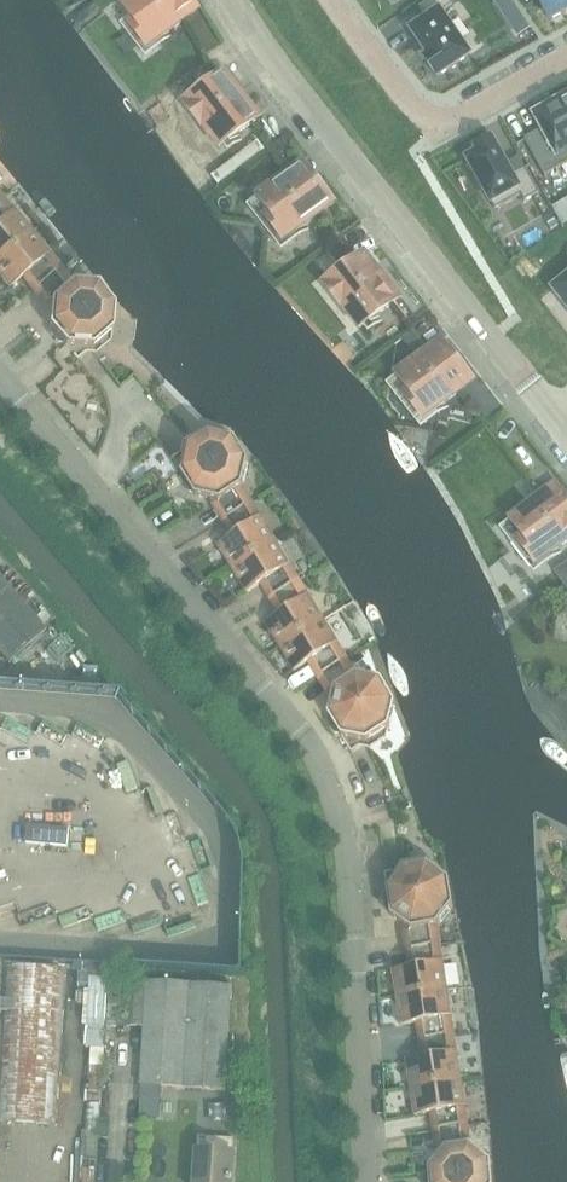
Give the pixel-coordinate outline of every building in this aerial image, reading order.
[(153,44),(197,10),(190,0),(127,0),(122,4),(153,44)] [(413,31),(430,57),(426,60),(439,77),(470,56),(441,14),(453,5),(450,0),(432,0),(420,8),(428,20),(413,31)] [(550,21),(566,11),(566,0),(538,0),(550,21)] [(522,15),(509,24),(518,38),(532,29),(522,15)] [(213,119),(229,140),(259,117),(224,73),(184,104),(203,127),(213,119)] [(524,139),(545,177),(566,164),(566,115),(560,102),(535,116),(542,129),(524,139)] [(478,153),(467,159),(495,210),(521,196),(525,202),(539,194),(524,169),(512,176),(492,140),(476,149),(478,153)] [(289,236),(333,202),(317,182),(314,185),(307,177),(298,184),(289,172),(258,196),(289,236)] [(30,234),(1,199),(0,200),(0,259),(30,234)] [(552,215),(546,219),(552,230),(559,226),(552,215)] [(36,289),(59,269),(30,234),(0,259),(0,278),(9,288),(25,275),(35,286),(34,287),(36,289)] [(353,300),(369,321),(399,298),(364,253),(324,285),(343,308),(353,300)] [(111,332),(113,306),(96,286),(71,283),(59,269),(36,289),(37,291),(38,290),(47,301),(51,301),(48,326),(51,329),(50,333),(58,342),(62,343),(77,360),(85,353),(111,332)] [(553,289),(566,306),(566,278),(553,289)] [(110,342),(111,332),(85,353),(95,354),(110,342)] [(414,353),(423,347),(413,334),(404,341),(414,353)] [(428,350),(397,375),(428,415),(473,380),(457,360),(453,363),(447,355),(437,362),(428,350)] [(184,442),(181,452),(172,458),(184,477),(183,481),(189,491),(193,492),(195,496),(219,502),(218,505),(226,517),(225,518),(226,520),(252,504),(242,488),(249,463),(235,441),(210,435),(200,432),(184,442)] [(566,540),(566,507),(566,508),(560,500),(551,507),(541,495),(510,519),(542,559),(566,540)] [(218,545),(232,569),(276,543),(252,504),(226,520),(227,522),(228,521),(236,534),(218,545)] [(272,596),(274,598),(299,582),(276,543),(232,569),(247,594),(265,583),(273,595),(272,596)] [(554,570),(565,584),(566,582),(566,560),(554,570)] [(8,664),(45,632),(0,580),(0,655),(8,664)] [(265,623),(280,648),(323,621),(299,582),(274,598),(275,600),(276,599),(283,612),(265,623)] [(320,674),(321,676),(347,660),(323,621),(280,648),(294,672),(313,661),(321,674),(320,674)] [(387,739),(389,729),(395,704),(381,682),(356,676),(347,660),(321,676),(322,678),(323,678),(330,690),(334,691),(328,715),(330,718),(329,722),(335,732),(339,733),(351,752),(360,747),(370,749),(387,739)] [(24,694),(17,708),(52,728),(60,714),(24,694)] [(12,715),(0,710),(0,743),(12,715)] [(71,832),(29,830),(29,843),(70,847),(71,832)] [(401,862),(395,870),(384,872),(388,894),(385,897),(387,910),(390,912),(391,916),(411,931),(409,933),(411,947),(410,947),(410,950),(440,944),(437,927),(453,906),(449,881),(420,859),(401,862)] [(154,909),(179,905),(177,893),(152,897),(154,909)] [(393,970),(397,998),(447,990),(440,944),(410,950),(411,952),(412,952),(414,967),(393,970)] [(65,972),(6,968),(0,1074),(0,1123),(55,1126),(65,972)] [(126,980),(123,1026),(145,1027),(141,1085),(153,1086),(189,1088),(226,1090),(237,1091),(238,1073),(227,1072),(228,1057),(232,986),(208,985),(147,981),(126,980)] [(424,1038),(424,1040),(454,1035),(447,990),(397,998),(401,1026),(423,1023),(425,1038),(424,1038)] [(112,1034),(113,1053),(126,1053),(125,1033),(112,1034)] [(407,1061),(411,1088),(461,1081),(454,1035),(424,1040),(425,1042),(426,1042),(428,1057),(407,1061)] [(438,1128),(438,1131),(468,1126),(461,1081),(411,1088),(415,1116),(436,1113),(439,1128),(438,1128)] [(99,1105),(88,1104),(86,1131),(84,1131),(83,1157),(80,1157),(78,1181),(95,1181),(99,1105)] [(491,1163),(471,1146),(468,1126),(438,1131),(439,1133),(442,1147),(444,1149),(428,1168),(429,1172),(426,1175),(426,1181),(492,1181),(491,1163)] [(234,1154),(235,1139),(198,1136),(195,1181),(232,1181),(234,1154)]
